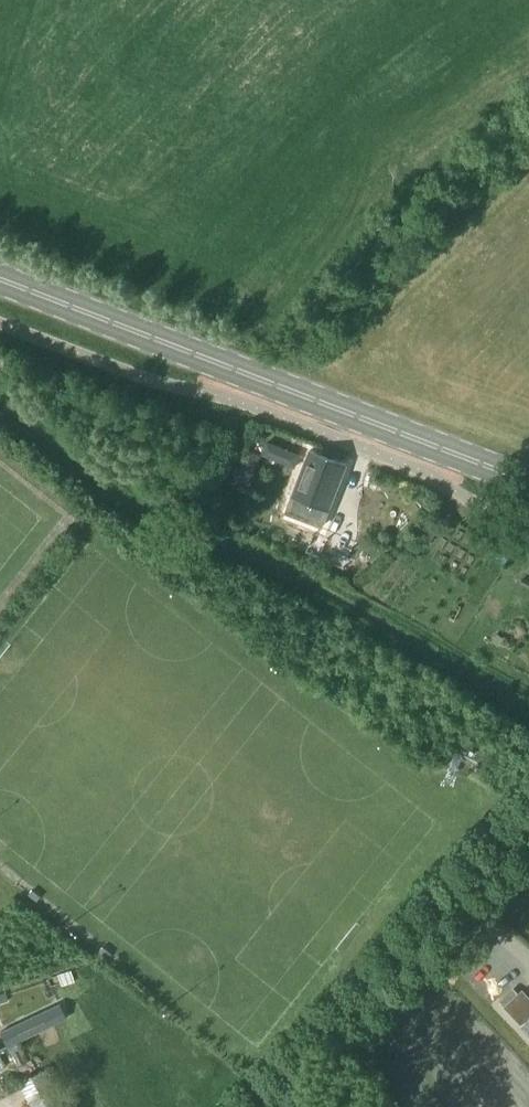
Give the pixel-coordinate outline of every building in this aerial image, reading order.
[(263,455),(295,467),(300,455),(268,442),(263,455)] [(346,466),(310,452),(288,509),(324,523),(346,466)] [(428,523),(422,533),(432,540),(439,529),(428,523)] [(319,557),(330,532),(317,526),(305,551),(319,557)] [(64,1019),(57,1004),(0,1031),(0,1037),(5,1048),(64,1019)] [(521,1025),(528,1034),(528,1018),(521,1025)] [(44,1067),(16,1083),(29,1106),(60,1106),(64,1105),(44,1067)]
